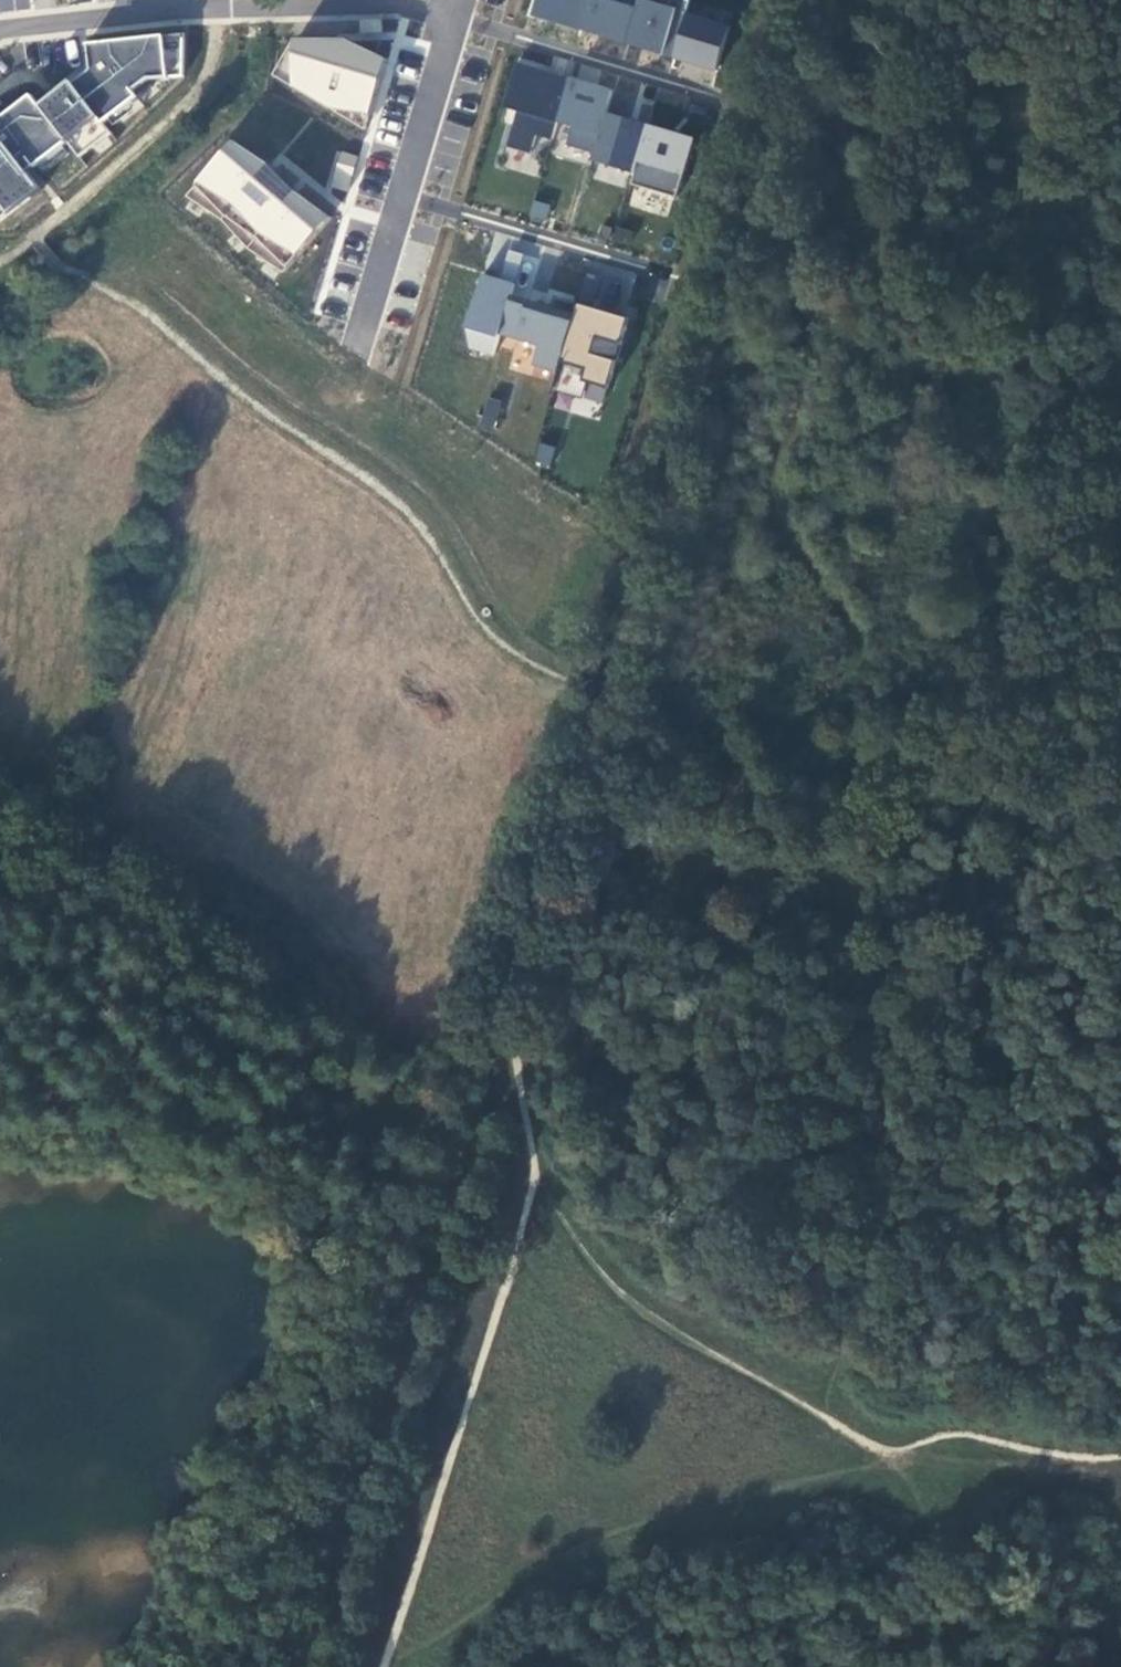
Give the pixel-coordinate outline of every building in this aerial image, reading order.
[(29,8),(28,0),(0,0),(0,10),(29,8)] [(528,16),(715,68),(727,23),(685,11),(687,4),(672,0),(533,0),(528,16)] [(386,66),(299,22),(271,77),(357,122),(386,66)] [(83,36),(84,73),(70,74),(35,101),(27,90),(0,112),(0,219),(42,187),(28,168),(42,168),(71,146),(69,146),(158,77),(184,77),(183,34),(83,36)] [(678,187),(692,135),(606,111),(613,86),(514,59),(502,105),(516,108),(506,145),(532,152),(536,136),(559,142),(556,153),(678,187)] [(226,137),(184,195),(287,269),(328,211),(226,137)] [(350,181),(356,155),(338,151),(332,178),(350,181)] [(554,371),(573,298),(479,273),(460,344),(493,353),(497,335),(534,345),(529,364),(554,371)] [(576,302),(553,388),(602,401),(625,316),(576,302)] [(549,467),(554,447),(538,443),(533,463),(549,467)]
